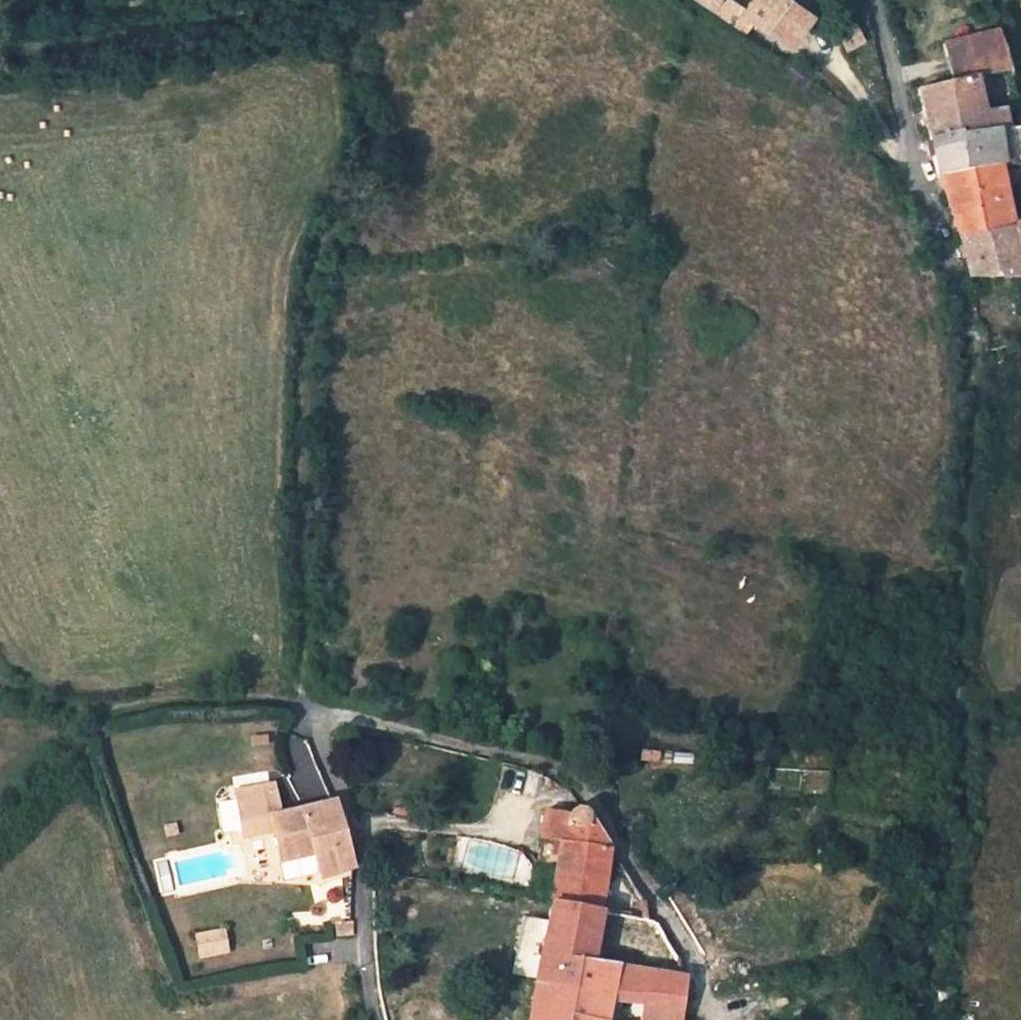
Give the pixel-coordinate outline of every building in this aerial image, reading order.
[(742,12),(787,43),(806,15),(784,0),(751,0),(742,12)] [(856,19),(835,26),(843,49),(865,42),(856,19)] [(952,84),(916,91),(930,138),(957,133),(959,138),(994,132),(1007,130),(1001,110),(983,114),(974,79),(1009,72),(1003,47),(997,32),(942,44),(946,61),(952,84)] [(957,133),(930,138),(934,155),(938,176),(999,167),(1020,165),(1015,129),(1007,130),(994,132),(959,138),(957,133)] [(945,193),(954,217),(960,236),(971,274),(1020,276),(1020,223),(1013,226),(1003,184),(999,167),(938,176),(939,179),(945,193)] [(661,752),(642,750),(641,761),(660,762),(661,752)] [(234,784),(266,783),(266,773),(234,775),(234,784)] [(243,837),(273,833),(279,862),(312,856),(318,876),(353,867),(333,802),(280,812),(275,784),(233,791),(243,837)] [(567,815),(545,812),(541,841),(542,841),(538,869),(556,872),(560,843),(609,850),(588,817),(585,813),(582,811),(579,810),(574,809),(571,810),(568,812),(567,815)] [(609,850),(560,843),(556,872),(555,876),(604,884),(609,850)] [(604,884),(555,876),(552,903),(600,913),(604,884)] [(342,886),(324,891),(328,904),(346,899),(342,886)] [(600,913),(552,903),(535,983),(572,989),(577,960),(592,962),(600,913)] [(608,914),(600,913),(592,962),(601,964),(608,914)] [(352,920),(334,923),(336,937),(354,934),(352,920)] [(224,930),(196,935),(200,956),(228,951),(224,930)] [(535,983),(530,1019),(606,1019),(609,1005),(638,1007),(638,1019),(680,1019),(686,977),(601,964),(592,962),(577,960),(572,989),(535,983)]
